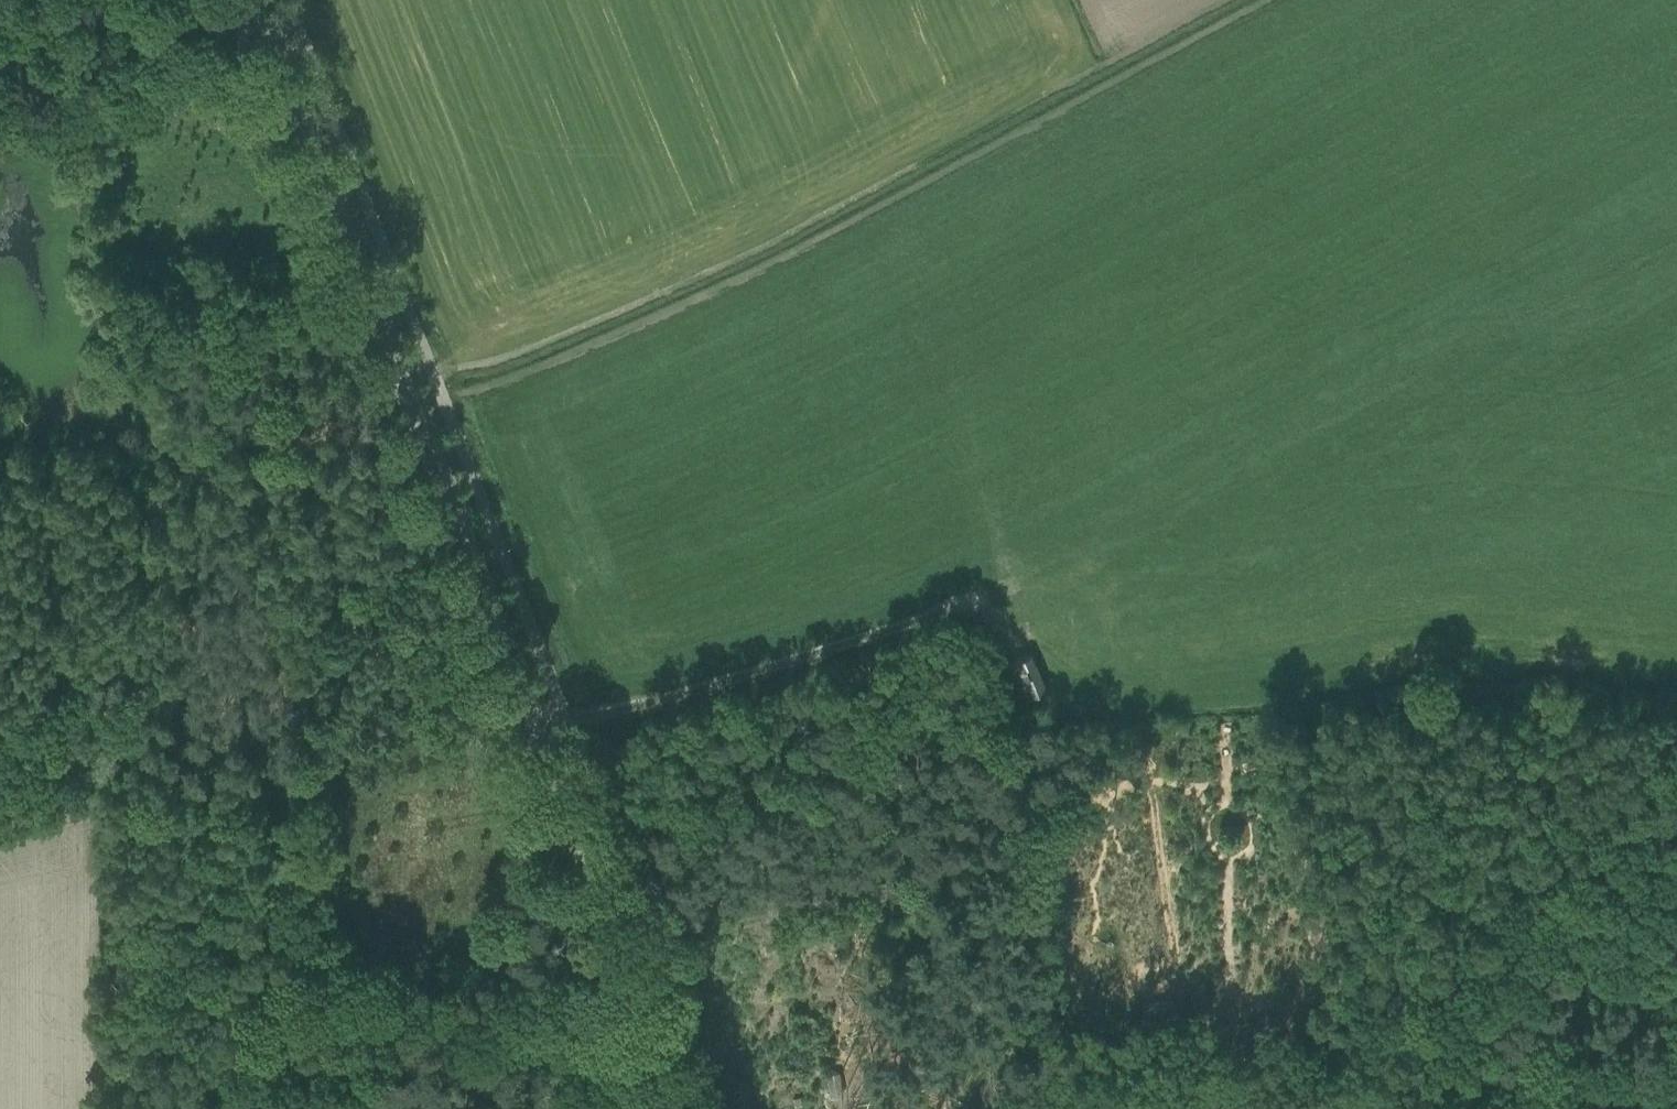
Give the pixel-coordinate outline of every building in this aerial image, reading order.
[(1005,663),(1020,700),(1046,689),(1031,652),(1005,663)]
